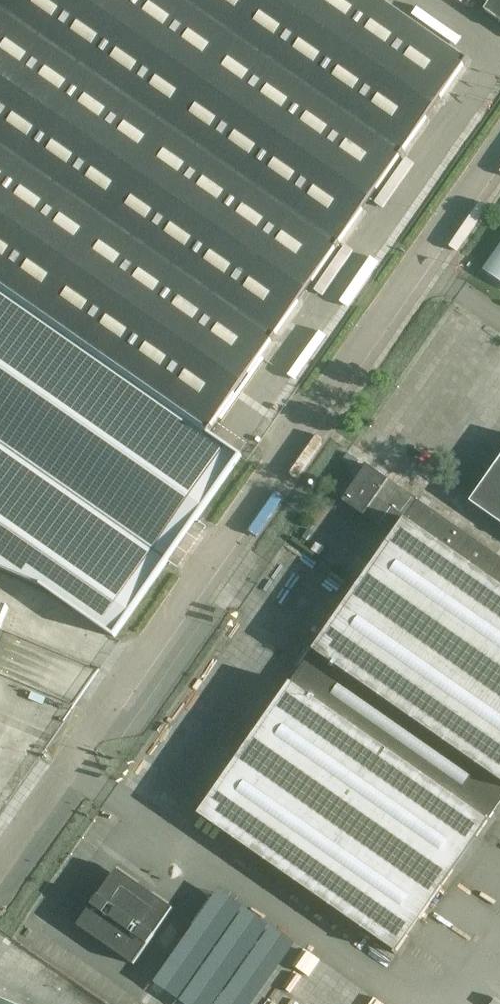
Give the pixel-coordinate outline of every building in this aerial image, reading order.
[(40,586),(115,639),(122,629),(242,456),(209,433),(261,359),(468,62),(380,0),(0,0),(0,570),(40,586)] [(489,4),(484,11),(499,22),(499,0),(482,0),(489,4)] [(483,270),(499,282),(499,245),(483,270)] [(469,502),(499,524),(499,458),(469,502)] [(198,815),(396,953),(489,820),(499,804),(499,558),(417,500),(312,651),(290,683),(198,815)] [(8,608),(0,605),(0,628),(8,608)] [(172,909),(116,869),(77,926),(133,965),(172,909)]
